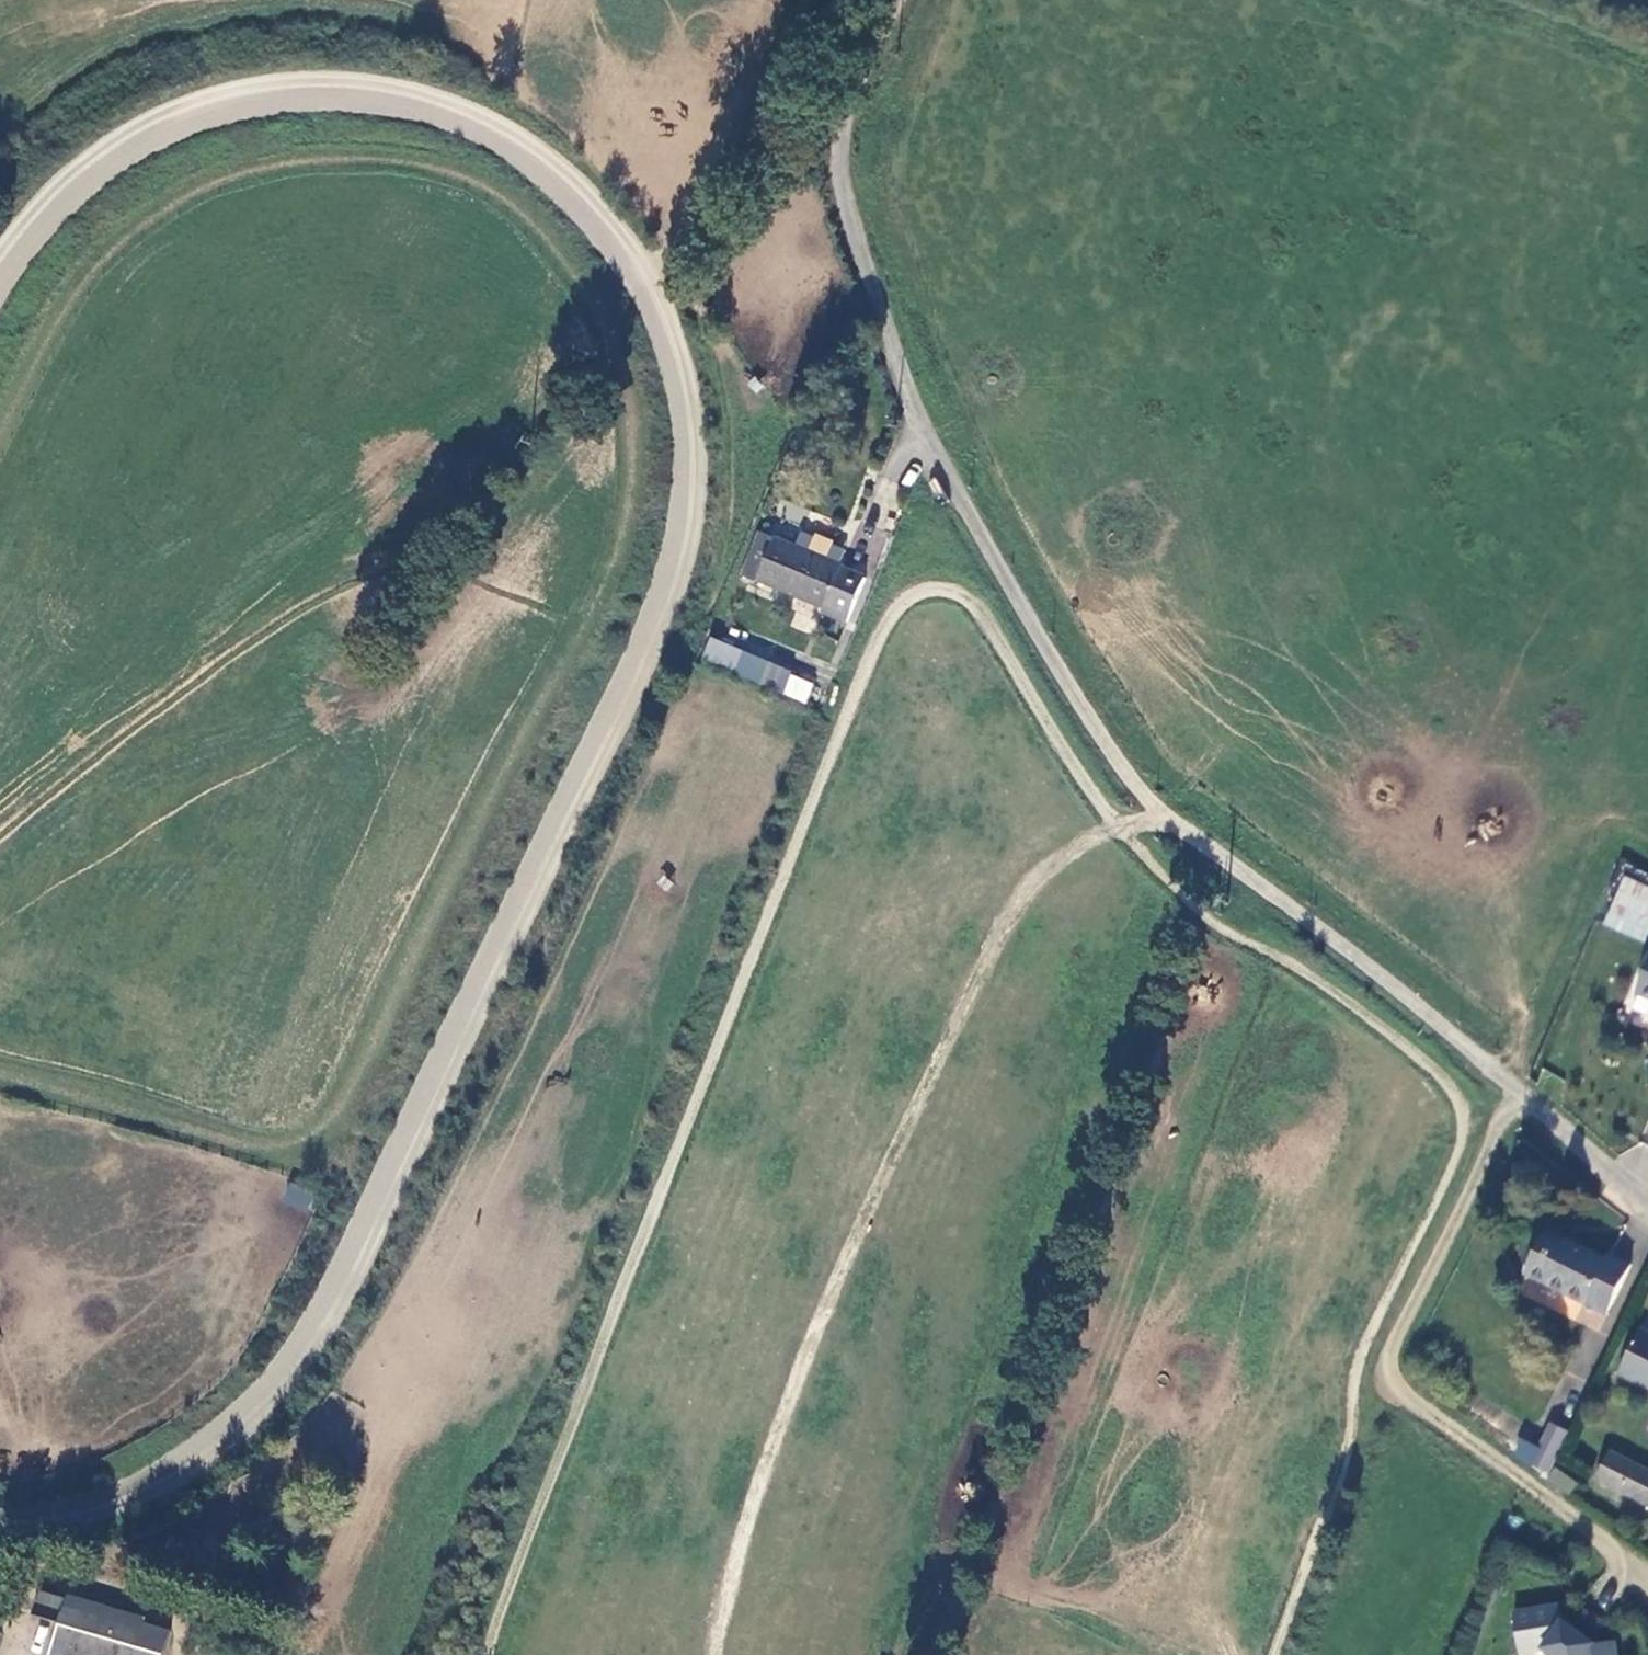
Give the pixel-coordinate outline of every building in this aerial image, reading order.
[(785,529),(777,548),(841,574),(849,554),(785,529)] [(822,617),(849,628),(867,584),(841,574),(777,548),(761,541),(745,581),(824,613),(822,617)] [(708,638),(699,660),(807,701),(815,678),(708,638)] [(1644,938),(1647,926),(1647,895),(1617,884),(1602,922),(1644,938)] [(1634,991),(1636,991),(1647,997),(1647,958),(1634,991)] [(1636,991),(1629,1006),(1647,1015),(1647,997),(1636,991)] [(306,1210),(312,1192),(290,1184),(283,1201),(306,1210)] [(1605,1320),(1630,1266),(1608,1258),(1607,1261),(1546,1234),(1525,1279),(1605,1320)] [(1639,1330),(1616,1374),(1647,1391),(1647,1334),(1639,1330)] [(1555,1458),(1568,1432),(1548,1423),(1535,1448),(1538,1449),(1555,1458)] [(1530,1465),(1548,1474),(1555,1458),(1538,1449),(1530,1465)] [(1605,1454),(1590,1481),(1647,1511),(1647,1476),(1605,1454)] [(33,1612),(60,1621),(52,1644),(85,1654),(131,1654),(142,1624),(40,1590),(33,1612)] [(1615,1631),(1558,1635),(1556,1603),(1511,1607),(1515,1654),(1617,1654),(1615,1631)] [(60,1621),(33,1612),(25,1635),(52,1644),(60,1621)] [(131,1654),(161,1654),(169,1633),(142,1624),(131,1654)]
